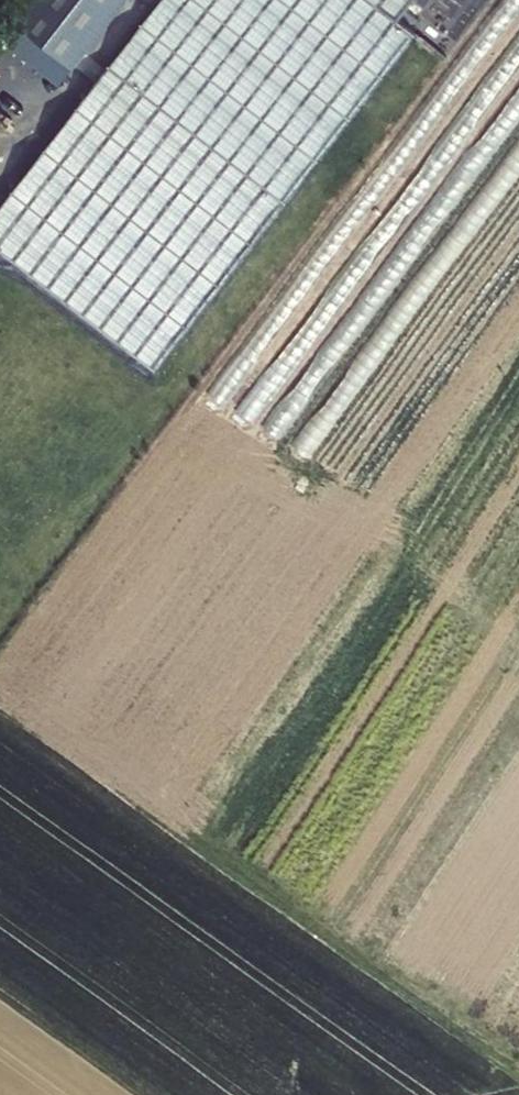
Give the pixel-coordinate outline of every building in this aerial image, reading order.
[(0,196),(0,247),(157,367),(409,29),(447,58),(490,0),(153,0),(0,196)]
